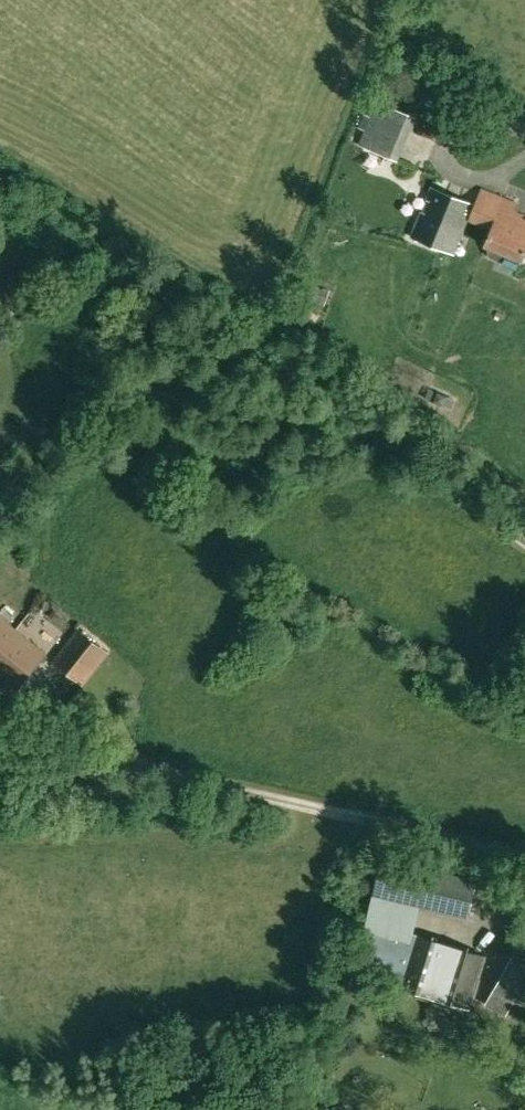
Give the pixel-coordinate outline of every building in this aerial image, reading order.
[(398,110),(380,102),(374,118),(364,114),(359,127),(369,130),(363,147),(366,148),(381,154),(398,110)] [(453,254),(473,204),(432,188),(412,238),(453,254)] [(513,216),(517,206),(482,190),(469,219),(492,229),(485,246),(486,247),(486,246),(489,247),(488,251),(489,257),(496,261),(502,257),(503,253),(506,255),(505,258),(518,264),(519,261),(521,262),(523,257),(524,258),(524,222),(513,216)] [(324,306),(329,291),(304,282),(298,297),(324,306)] [(456,399),(430,389),(426,400),(451,410),(456,399)] [(0,617),(0,678),(16,691),(45,654),(0,617)] [(54,660),(83,683),(108,652),(79,629),(54,660)] [(467,918),(476,881),(382,859),(373,896),(467,918)] [(485,957),(379,923),(363,974),(469,1008),(485,957)] [(518,961),(512,958),(487,1003),(506,1014),(513,1000),(524,1007),(524,966),(518,961)]
